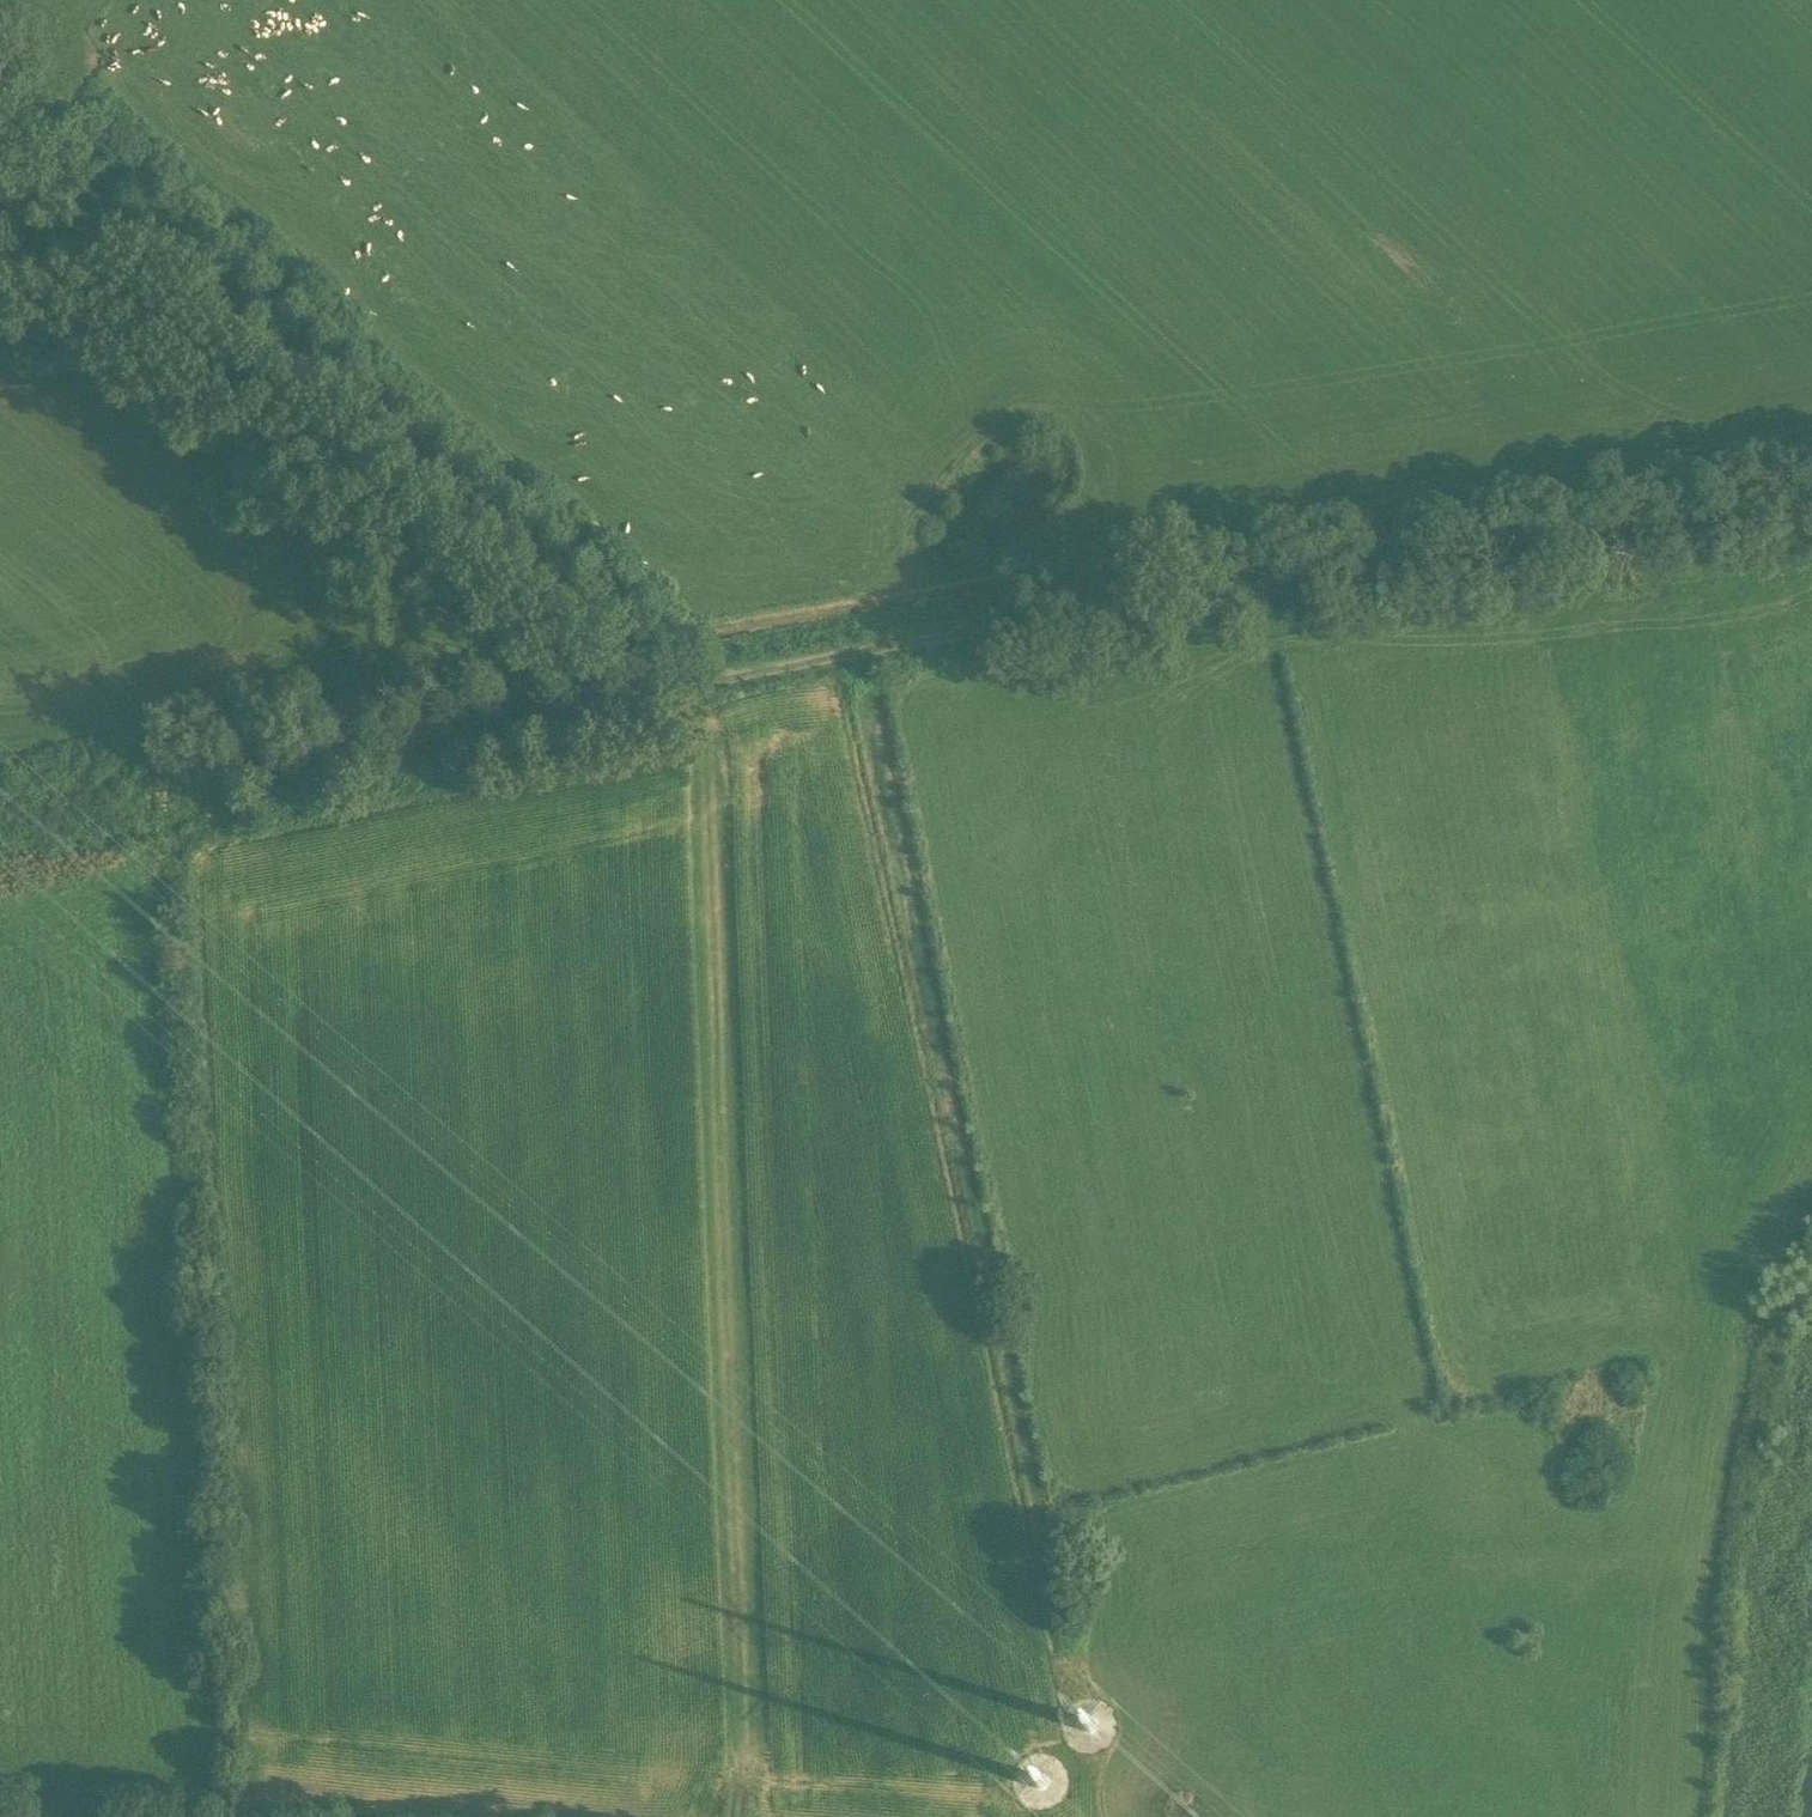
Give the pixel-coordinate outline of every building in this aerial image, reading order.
[(1083,1725),(1082,1726),(1083,1728),(1083,1729),(1084,1731),(1085,1732),(1087,1733),(1088,1733),(1090,1733),(1091,1733),(1093,1732),(1094,1731),(1095,1730),(1096,1729),(1097,1727),(1097,1725),(1096,1724),(1096,1722),(1095,1721),(1093,1720),(1092,1719),(1090,1719),(1089,1719),(1088,1719),(1086,1720),(1085,1721),(1084,1722),(1083,1723),(1083,1725)] [(1033,1781),(1033,1783),(1033,1784),(1034,1786),(1035,1787),(1036,1788),(1037,1789),(1038,1790),(1040,1790),(1042,1790),(1043,1789),(1045,1789),(1046,1788),(1047,1786),(1047,1785),(1048,1783),(1048,1782),(1047,1780),(1047,1779),(1046,1777),(1044,1776),(1043,1776),(1041,1775),(1040,1775),(1038,1776),(1037,1776),(1036,1777),(1035,1778),(1034,1780),(1033,1781)]
